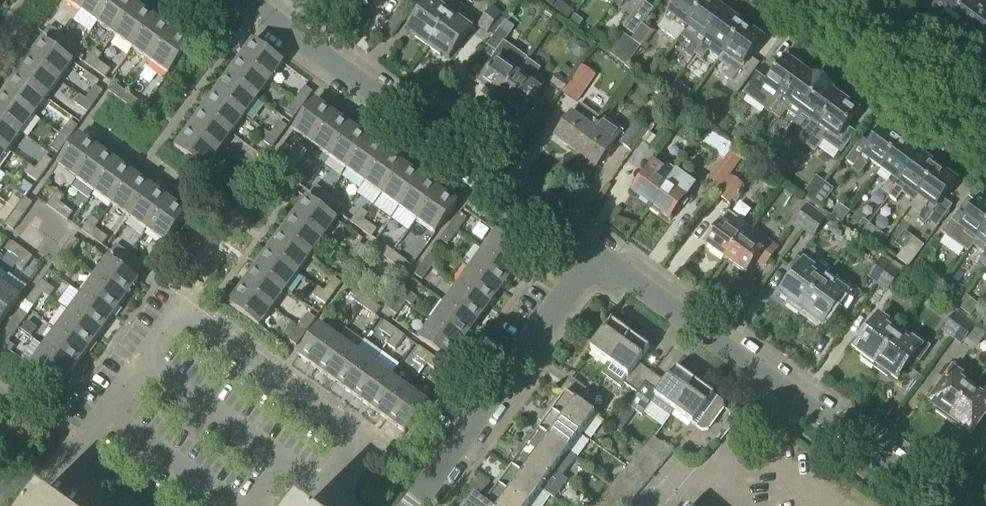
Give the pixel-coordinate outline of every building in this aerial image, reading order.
[(90,0),(64,0),(81,12),(90,0)] [(117,0),(90,0),(81,12),(99,25),(117,0)] [(99,25),(116,38),(138,7),(128,0),(117,0),(99,25)] [(408,30),(415,35),(414,37),(428,47),(451,16),(450,15),(455,7),(446,0),(430,0),(421,12),(408,30)] [(558,1),(559,0),(540,0),(552,9),(558,1)] [(659,29),(666,35),(677,43),(681,38),(688,28),(709,0),(680,0),(659,29)] [(681,38),(692,45),(685,54),(693,60),(696,56),(726,15),(720,10),(721,7),(712,0),(709,0),(688,28),(681,38)] [(932,15),(940,20),(938,23),(950,31),(971,1),(972,0),(943,0),(941,2),(932,15)] [(950,31),(961,39),(962,38),(963,37),(970,41),(985,19),(985,0),(972,0),(971,1),(950,31)] [(558,1),(552,9),(568,21),(574,13),(558,1)] [(654,10),(642,2),(623,29),(634,37),(654,10)] [(134,50),(156,20),(138,7),(116,38),(134,50)] [(487,34),(501,14),(491,7),(477,27),(487,34)] [(726,15),(696,56),(703,62),(709,53),(720,61),(724,55),(746,25),(735,17),(734,20),(726,15)] [(451,16),(428,47),(441,56),(442,54),(449,59),(475,24),(464,16),(460,22),(451,16)] [(584,23),(576,17),(570,25),(578,31),(584,23)] [(970,41),(977,47),(975,49),(985,57),(985,19),(970,41)] [(156,20),(134,50),(151,63),(173,33),(156,20)] [(486,78),(480,86),(499,100),(516,77),(517,76),(527,61),(504,44),(510,36),(515,29),(506,23),(489,46),(498,53),(492,61),(496,64),(486,78)] [(720,61),(719,63),(730,71),(725,78),(727,80),(732,83),(730,86),(728,89),(738,96),(760,66),(755,63),(751,59),(764,42),(760,39),(756,37),(758,34),(746,25),(724,55),(720,61)] [(57,45),(63,38),(49,28),(44,36),(57,45)] [(173,33),(151,63),(169,76),(192,46),(173,33)] [(618,61),(632,42),(623,34),(608,54),(618,61)] [(63,38),(57,45),(70,55),(76,47),(63,38)] [(43,42),(30,60),(60,82),(73,64),(54,51),(43,42)] [(632,42),(618,61),(626,67),(641,48),(632,42)] [(242,60),(272,82),(284,65),(254,43),(242,60)] [(92,70),(98,63),(102,57),(95,51),(85,65),(92,70)] [(764,68),(744,96),(771,116),(772,115),(773,116),(773,114),(804,73),(798,68),(800,66),(800,65),(797,63),(789,57),(787,60),(786,59),(780,67),(772,61),(766,69),(764,68)] [(30,60),(17,78),(48,99),(60,82),(30,60)] [(228,78),(258,100),(272,82),(242,60),(228,78)] [(516,77),(499,100),(522,116),(527,109),(545,85),(543,83),(534,77),(539,70),(528,62),(527,61),(517,76),(516,77)] [(98,63),(92,70),(106,80),(111,72),(98,63)] [(568,86),(563,93),(578,104),(597,77),(581,66),(568,86)] [(773,114),(773,116),(779,121),(787,112),(797,120),(802,113),(803,114),(825,83),(814,75),(813,76),(812,78),(804,73),(773,114)] [(563,93),(568,86),(556,77),(551,84),(563,93)] [(17,78),(5,95),(35,116),(48,99),(17,78)] [(245,118),(258,100),(228,78),(215,96),(245,118)] [(797,120),(794,125),(804,133),(799,140),(807,146),(810,142),(841,100),(834,95),(836,92),(825,83),(803,114),(802,113),(797,120)] [(122,103),(128,95),(114,86),(109,93),(122,103)] [(85,102),(93,108),(103,94),(96,88),(85,102)] [(296,101),(304,107),(313,94),(305,88),(296,101)] [(694,95),(685,89),(677,98),(686,105),(694,95)] [(0,102),(0,119),(22,135),(35,116),(5,95),(0,102)] [(128,95),(122,103),(135,113),(141,105),(128,95)] [(203,113),(232,135),(245,118),(215,96),(203,113)] [(93,108),(85,102),(79,98),(74,105),(88,115),(93,108)] [(810,142),(806,147),(815,153),(823,142),(840,155),(855,134),(849,129),(860,113),(859,112),(861,110),(852,103),(851,102),(849,104),(848,105),(841,100),(810,142)] [(294,121),(304,107),(296,101),(286,115),(294,121)] [(316,103),(294,133),(312,146),(334,115),(316,103)] [(580,105),(555,139),(576,154),(601,120),(580,105)] [(189,131),(219,153),(232,135),(203,113),(189,131)] [(334,115),(312,146),(330,158),(352,128),(334,115)] [(601,120),(576,154),(596,169),(614,145),(616,142),(622,132),(603,118),(601,120)] [(9,152),(22,135),(0,119),(0,146),(9,152)] [(61,137),(68,142),(78,128),(70,123),(61,137)] [(270,136),(278,142),(288,129),(280,123),(270,136)] [(622,132),(616,142),(619,144),(632,153),(647,133),(634,124),(626,135),(622,132)] [(352,128),(330,158),(347,171),(369,141),(352,128)] [(698,142),(722,160),(732,145),(708,128),(698,142)] [(861,141),(847,161),(855,167),(852,170),(859,176),(871,161),(882,169),(882,168),(903,141),(892,133),(891,134),(884,129),(870,147),(861,141)] [(737,130),(731,138),(748,150),(754,142),(737,130)] [(206,171),(219,153),(189,131),(176,150),(206,171)] [(278,142),(270,136),(264,131),(258,140),(272,150),(278,142)] [(58,155),(68,142),(61,137),(51,150),(58,155)] [(77,182),(99,150),(81,137),(58,169),(77,182)] [(369,141),(347,171),(365,184),(387,154),(369,141)] [(893,177),(881,192),(890,198),(921,156),(914,151),(915,149),(903,141),(882,168),(882,169),(893,177)] [(9,152),(0,146),(0,165),(9,152)] [(94,194),(117,163),(99,150),(77,182),(94,194)] [(729,152),(717,168),(709,179),(721,188),(741,161),(729,152)] [(365,184),(358,194),(375,207),(383,197),(405,166),(387,154),(365,184)] [(921,156),(890,198),(896,203),(902,195),(913,203),(909,209),(910,209),(919,196),(940,168),(929,160),(928,161),(921,156)] [(35,171),(43,177),(53,164),(45,158),(35,171)] [(289,178),(294,171),(299,165),(291,160),(281,173),(289,178)] [(117,163),(94,194),(112,207),(134,176),(117,163)] [(632,193),(652,207),(668,185),(677,171),(667,163),(663,169),(654,163),(632,193)] [(781,180),(788,170),(778,163),(771,173),(781,180)] [(252,176),(260,181),(267,171),(259,165),(252,176)] [(383,197),(375,207),(393,220),(401,209),(422,179),(405,166),(383,197)] [(43,177),(35,171),(29,167),(24,175),(38,185),(43,177)] [(692,190),(699,181),(679,168),(677,171),(668,185),(652,207),(670,220),(692,190)] [(919,196),(910,209),(920,216),(918,219),(926,225),(928,222),(936,229),(952,208),(944,202),(958,183),(950,178),(951,177),(952,176),(940,168),(919,196)] [(294,171),(289,178),(302,188),(307,180),(294,171)] [(129,219),(152,188),(134,176),(112,207),(129,219)] [(248,197),(260,181),(252,176),(240,192),(248,197)] [(810,203),(825,183),(816,177),(802,196),(810,203)] [(722,193),(719,198),(725,202),(729,205),(732,200),(736,203),(740,197),(737,194),(743,186),(735,180),(733,178),(722,193)] [(401,209),(393,220),(411,232),(418,222),(440,192),(422,179),(401,209)] [(825,183),(810,203),(820,210),(834,190),(825,183)] [(324,204),(329,196),(315,186),(310,194),(324,204)] [(152,188),(129,219),(147,232),(169,201),(152,188)] [(440,192),(418,222),(436,235),(458,205),(440,192)] [(55,213),(60,205),(65,199),(57,193),(47,207),(55,213)] [(329,196),(324,204),(337,213),(343,206),(329,196)] [(16,213),(24,218),(33,205),(26,199),(16,213)] [(293,218),(323,240),(337,221),(307,199),(293,218)] [(169,201),(147,232),(166,245),(188,214),(169,201)] [(942,235),(968,254),(974,246),(978,240),(985,229),(985,205),(980,201),(966,219),(958,213),(942,235)] [(60,205),(55,213),(68,222),(73,215),(60,205)] [(803,232),(817,214),(808,207),(794,225),(803,232)] [(698,209),(692,217),(698,221),(704,213),(698,209)] [(359,229),(364,222),(369,215),(362,210),(351,223),(359,229)] [(14,232),(24,218),(16,213),(6,227),(14,232)] [(726,261),(750,229),(728,213),(704,246),(726,261)] [(450,228),(457,233),(467,220),(460,214),(450,228)] [(817,214),(803,232),(813,239),(826,220),(817,214)] [(90,238),(95,230),(100,224),(92,218),(82,232),(90,238)] [(281,235),(311,257),(323,240),(293,218),(281,235)] [(863,232),(869,224),(864,220),(858,228),(863,232)] [(364,222),(359,229),(373,238),(378,231),(364,222)] [(863,234),(880,247),(887,238),(869,225),(863,234)] [(448,247),(457,233),(450,228),(440,241),(448,247)] [(750,229),(726,261),(746,276),(758,260),(766,266),(778,250),(750,229)] [(974,246),(985,254),(978,263),(985,269),(985,268),(985,229),(978,240),(974,246)] [(95,230),(90,238),(103,247),(108,240),(95,230)] [(484,252),(514,274),(527,256),(497,234),(484,252)] [(298,275),(311,257),(281,235),(268,253),(298,275)] [(913,238),(897,259),(909,268),(924,247),(913,238)] [(63,252),(71,258),(80,244),(73,239),(63,252)] [(20,261),(26,253),(11,243),(6,251),(20,261)] [(388,262),(394,254),(381,244),(375,252),(388,262)] [(125,263),(131,256),(117,246),(112,254),(125,263)] [(350,259),(357,264),(367,251),(359,246),(350,259)] [(61,271),(71,258),(63,252),(53,265),(61,271)] [(471,270),(501,292),(514,274),(484,252),(471,270)] [(23,271),(32,258),(26,253),(20,261),(16,266),(23,271)] [(256,269),(286,291),(298,275),(268,253),(256,269)] [(394,254),(388,262),(402,272),(407,264),(394,254)] [(787,306),(799,315),(820,286),(825,280),(812,271),(816,265),(801,254),(789,271),(796,276),(781,297),(789,303),(787,306)] [(357,264),(350,259),(344,255),(338,262),(352,272),(357,264)] [(425,263),(432,268),(439,273),(444,265),(430,255),(425,263)] [(131,256),(125,263),(138,273),(143,265),(131,256)] [(866,279),(878,287),(892,267),(880,259),(866,279)] [(96,277),(126,299),(139,282),(108,260),(96,277)] [(423,281),(432,268),(425,263),(415,276),(423,281)] [(886,293),(901,273),(892,267),(878,287),(886,293)] [(274,308),(286,291),(256,269),(244,286),(274,308)] [(489,309),(501,292),(471,270),(458,287),(489,309)] [(937,290),(946,278),(936,271),(927,283),(937,290)] [(83,295),(113,317),(126,299),(96,277),(83,295)] [(326,292),(333,297),(343,283),(336,278),(326,292)] [(837,289),(825,280),(820,286),(799,315),(812,324),(814,321),(823,328),(838,306),(847,312),(861,293),(843,281),(837,289)] [(38,289),(45,295),(51,299),(56,292),(43,282),(38,289)] [(0,289),(0,327),(21,299),(2,286),(0,289)] [(260,328),(274,308),(244,286),(230,306),(260,328)] [(333,297),(326,292),(319,287),(314,295),(328,305),(333,297)] [(445,305),(476,327),(489,309),(458,287),(445,305)] [(35,309),(45,295),(38,289),(28,303),(35,309)] [(71,289),(59,305),(70,313),(100,336),(113,317),(83,295),(82,297),(71,289)] [(399,298),(407,303),(413,308),(418,300),(405,290),(399,298)] [(958,304),(963,298),(953,290),(948,296),(958,304)] [(362,309),(368,301),(355,291),(349,299),(362,309)] [(958,304),(958,306),(966,312),(973,302),(965,296),(963,298),(958,304)] [(397,317),(407,303),(399,298),(389,312),(397,317)] [(368,301),(362,309),(376,318),(381,310),(368,301)] [(463,344),(476,327),(445,305),(433,322),(463,344)] [(12,324),(19,330),(29,317),(21,311),(12,324)] [(57,331),(88,353),(100,336),(70,313),(57,331)] [(956,313),(942,332),(943,333),(952,339),(952,340),(966,320),(957,314),(956,313)] [(300,327),(307,332),(317,319),(310,314),(300,327)] [(874,369),(895,339),(882,330),(886,325),(878,319),(855,351),(863,357),(861,360),(874,369)] [(966,320),(952,340),(961,346),(962,346),(963,344),(976,327),(966,320)] [(450,363),(463,344),(433,322),(419,341),(450,363)] [(601,336),(591,351),(610,365),(634,331),(623,323),(619,328),(615,324),(612,322),(601,336)] [(392,340),(397,332),(385,323),(379,331),(392,340)] [(10,343),(19,330),(12,324),(2,337),(10,343)] [(297,345),(307,332),(300,327),(290,340),(297,345)] [(321,327),(299,357),(304,360),(318,371),(340,340),(321,327)] [(895,339),(874,369),(887,378),(889,376),(897,381),(912,359),(919,364),(930,349),(903,329),(895,339)] [(75,371),(88,353),(57,331),(45,349),(75,371)] [(610,365),(602,375),(621,389),(624,385),(635,393),(637,395),(652,375),(639,365),(650,350),(642,344),(645,340),(646,339),(634,331),(610,365)] [(397,332),(392,340),(388,346),(395,351),(405,338),(397,332)] [(340,340),(318,371),(335,383),(357,353),(340,340)] [(357,353),(335,383),(352,396),(374,365),(383,353),(365,341),(357,353)] [(36,342),(22,361),(31,367),(62,389),(75,371),(45,349),(36,342)] [(427,366),(432,358),(419,348),(414,356),(427,366)] [(374,365),(352,396),(354,397),(370,408),(391,378),(400,366),(383,353),(374,365)] [(432,358),(427,366),(440,375),(446,367),(432,358)] [(947,423),(969,394),(956,385),(961,379),(946,368),(938,378),(945,383),(929,405),(937,411),(935,414),(947,423)] [(628,407),(613,429),(620,434),(636,412),(642,417),(644,415),(651,405),(670,418),(675,412),(674,412),(699,378),(688,369),(684,374),(681,372),(676,369),(665,384),(652,375),(637,395),(628,407)] [(391,378),(370,408),(387,421),(409,391),(391,378)] [(699,378),(674,412),(675,412),(702,432),(708,431),(724,409),(723,403),(707,391),(710,386),(699,378)] [(571,379),(561,392),(565,396),(566,395),(580,405),(590,392),(571,379)] [(409,391),(387,421),(406,434),(427,404),(409,391)] [(947,423),(961,433),(963,430),(971,436),(985,415),(985,398),(982,404),(969,394),(947,423)] [(556,399),(548,410),(582,434),(587,427),(590,428),(596,420),(594,418),(595,416),(588,411),(580,405),(566,395),(565,396),(564,398),(561,403),(556,399)] [(544,425),(539,432),(568,453),(570,451),(572,453),(578,444),(576,443),(582,434),(548,410),(539,422),(544,425)] [(529,436),(521,447),(555,471),(562,476),(575,458),(568,453),(539,432),(534,440),(529,436)] [(643,451),(662,467),(674,453),(653,439),(643,451)] [(521,447),(512,459),(517,462),(513,468),(542,489),(555,499),(568,481),(562,476),(555,471),(521,447)] [(647,484),(662,467),(643,451),(628,468),(647,484)] [(494,484),(524,505),(530,505),(542,489),(513,468),(507,477),(502,473),(494,484)] [(632,502),(647,484),(628,468),(613,486),(614,486),(632,502)] [(486,496),(488,498),(491,499),(486,505),(524,505),(494,484),(486,496)] [(632,502),(614,486),(613,486),(599,503),(603,505),(629,505),(632,502)]
